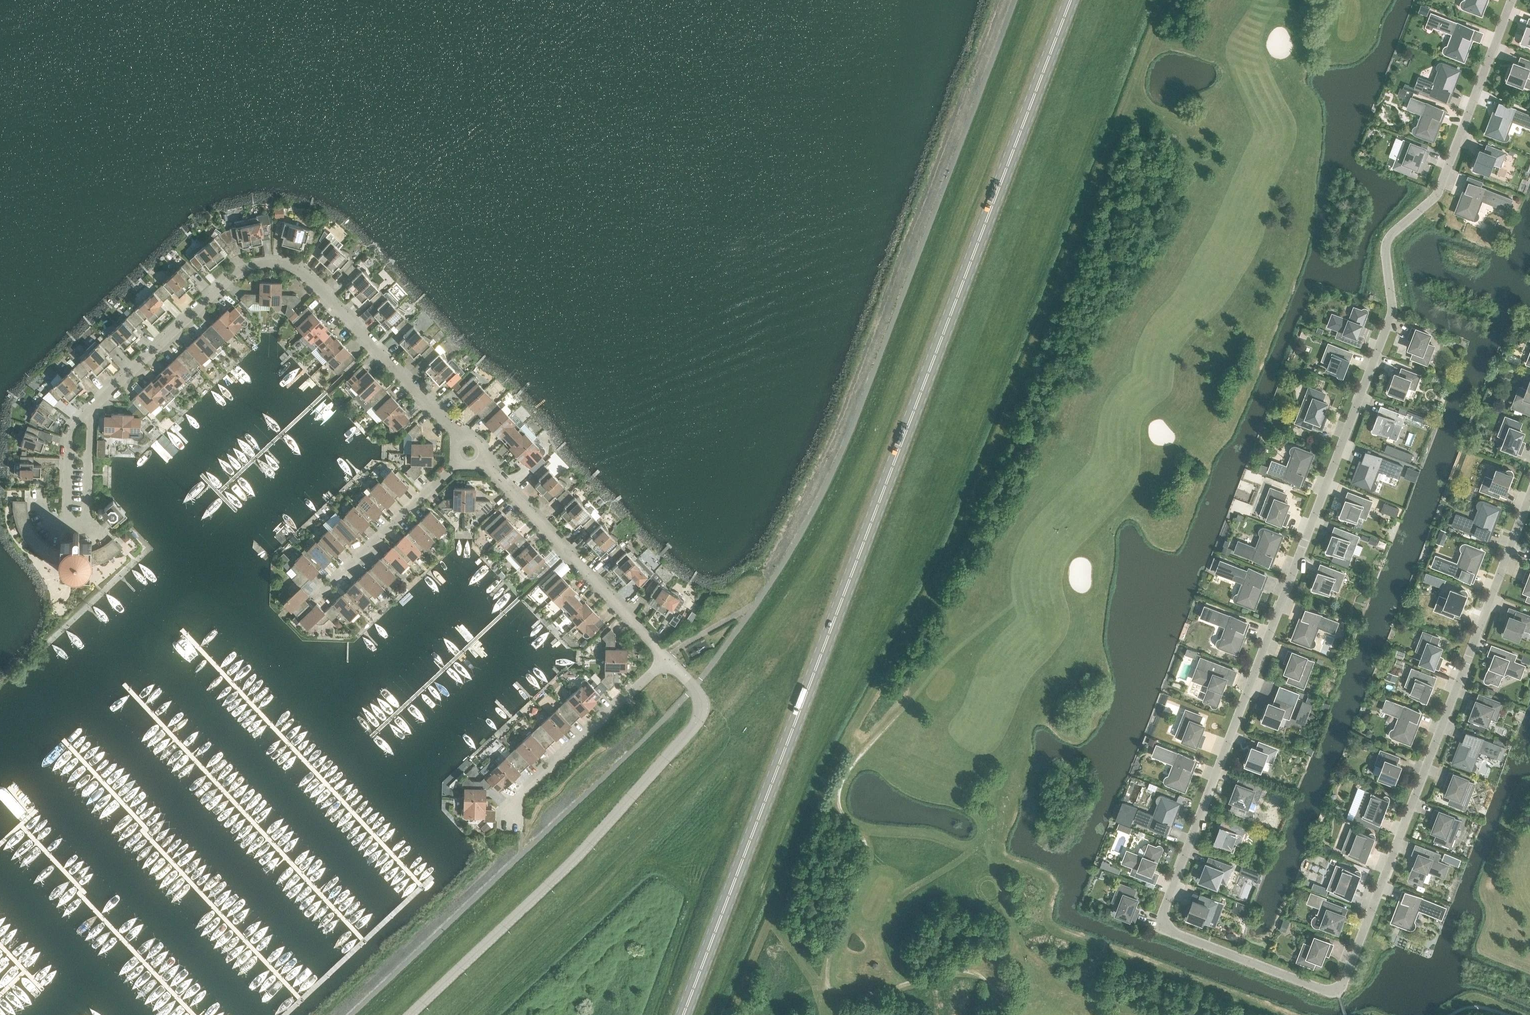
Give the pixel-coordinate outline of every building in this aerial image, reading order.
[(1481,13),(1486,0),(1463,0),(1461,2),(1460,4),(1461,6),(1462,7),(1463,9),(1471,12),(1472,10),(1481,13)] [(1421,5),(1419,12),(1427,15),(1429,8),(1421,5)] [(1454,56),(1463,59),(1469,43),(1468,42),(1473,29),(1431,13),(1427,24),(1454,34),(1449,46),(1447,45),(1445,46),(1444,47),(1443,49),(1443,51),(1444,53),(1446,54),(1453,57),(1454,56)] [(1528,26),(1524,36),(1522,36),(1520,41),(1520,43),(1521,44),(1522,45),(1524,46),(1526,45),(1527,43),(1529,45),(1529,27),(1528,26)] [(1529,87),(1529,86),(1529,61),(1520,57),(1518,64),(1513,62),(1510,70),(1509,70),(1506,78),(1506,80),(1506,82),(1508,83),(1510,84),(1512,84),(1514,83),(1515,81),(1529,87)] [(1451,86),(1453,87),(1459,70),(1450,67),(1450,65),(1443,62),(1441,62),(1439,63),(1437,64),(1437,66),(1437,68),(1438,70),(1440,71),(1435,83),(1419,76),(1415,88),(1420,90),(1446,100),(1451,86)] [(1405,84),(1403,88),(1418,94),(1420,90),(1415,88),(1405,84)] [(1400,88),(1398,95),(1404,98),(1407,90),(1400,88)] [(1424,136),(1433,139),(1439,123),(1437,123),(1442,109),(1411,97),(1407,108),(1423,114),(1419,126),(1417,126),(1415,126),(1413,128),(1412,130),(1413,132),(1414,133),(1415,135),(1423,137),(1424,136)] [(1496,136),(1495,137),(1503,140),(1505,140),(1507,140),(1509,138),(1509,137),(1509,134),(1508,133),(1506,132),(1511,120),(1529,127),(1529,114),(1500,103),(1495,117),(1493,116),(1487,132),(1496,136)] [(1394,167),(1409,173),(1412,165),(1417,167),(1421,155),(1426,157),(1429,150),(1412,143),(1408,152),(1400,149),(1394,167)] [(1473,166),(1472,168),(1473,169),(1474,171),(1476,172),(1478,172),(1480,171),(1481,169),(1489,172),(1493,163),(1499,166),(1505,152),(1487,145),(1484,152),(1480,150),(1477,158),(1476,158),(1473,166)] [(1466,215),(1465,217),(1473,220),(1475,220),(1477,219),(1478,218),(1479,216),(1479,214),(1478,212),(1476,211),(1480,199),(1500,207),(1505,196),(1470,182),(1464,196),(1463,196),(1456,212),(1466,215)] [(283,207),(275,207),(275,218),(284,217),(283,207)] [(260,221),(248,224),(252,245),(262,243),(261,235),(263,234),(263,235),(263,234),(269,233),(266,220),(260,221)] [(281,243),(301,248),(303,241),(305,241),(305,242),(306,242),(306,241),(311,243),(315,230),(309,229),(284,222),(278,220),(275,233),(281,235),(283,235),(281,243)] [(232,241),(229,242),(235,253),(243,251),(242,247),(252,245),(248,224),(235,227),(229,228),(232,241)] [(205,244),(204,245),(217,262),(225,255),(228,258),(235,253),(229,242),(227,243),(218,233),(214,237),(212,238),(209,236),(204,243),(205,244)] [(318,257),(325,264),(340,249),(339,248),(339,247),(335,239),(332,241),(330,240),(325,236),(317,246),(321,250),(323,252),(318,257)] [(204,245),(203,246),(201,244),(190,249),(190,250),(186,253),(189,257),(198,268),(202,264),(203,264),(203,263),(204,262),(210,268),(217,262),(204,245)] [(345,271),(347,273),(354,266),(351,264),(353,261),(348,256),(349,253),(341,249),(341,250),(340,249),(325,264),(333,271),(338,265),(340,267),(339,267),(340,267),(345,271)] [(173,273),(172,274),(186,289),(194,282),(188,277),(190,275),(195,271),(185,261),(181,265),(180,266),(176,265),(172,272),(173,273)] [(347,287),(355,294),(370,280),(369,279),(370,278),(366,270),(363,272),(361,270),(357,266),(355,267),(354,266),(347,273),(348,274),(347,275),(351,279),(352,280),(353,281),(347,287)] [(164,281),(158,287),(167,297),(171,293),(172,293),(172,292),(173,291),(179,297),(186,289),(172,274),(171,275),(170,274),(162,278),(164,281)] [(369,298),(373,302),(383,293),(378,287),(379,284),(372,280),(371,281),(370,280),(355,294),(362,302),(367,296),(369,298)] [(253,302),(270,303),(271,282),(260,281),(260,293),(245,293),(240,297),(248,306),(253,302)] [(271,282),(270,303),(280,303),(288,303),(291,308),(300,299),(296,295),(281,294),(281,282),(271,282)] [(145,299),(144,300),(159,315),(167,308),(161,303),(163,301),(167,297),(158,287),(154,291),(152,292),(149,290),(145,298),(145,299)] [(380,322),(396,307),(398,305),(398,302),(388,291),(385,291),(383,293),(373,302),(377,307),(379,309),(373,314),(380,322)] [(136,307),(131,313),(140,323),(144,319),(145,318),(146,317),(152,322),(159,315),(144,300),(143,301),(143,300),(135,304),(136,307)] [(227,309),(219,316),(234,331),(241,324),(243,325),(246,325),(247,323),(248,321),(247,319),(233,304),(227,309)] [(297,326),(304,334),(319,319),(312,312),(307,306),(298,315),(292,321),(297,326)] [(395,326),(399,330),(408,321),(403,315),(405,312),(397,307),(397,308),(396,307),(380,322),(387,329),(393,324),(394,325),(395,326)] [(1368,311),(1367,309),(1366,308),(1364,308),(1362,308),(1361,310),(1354,307),(1349,320),(1333,314),(1328,325),(1339,329),(1337,336),(1353,342),(1355,335),(1356,336),(1359,330),(1360,330),(1364,319),(1365,319),(1368,312),(1368,311)] [(289,317),(292,321),(298,315),(295,311),(289,317)] [(118,325),(117,326),(132,341),(139,334),(134,328),(135,327),(136,327),(140,323),(131,313),(127,317),(125,318),(122,316),(117,324),(118,325)] [(212,323),(207,328),(221,343),(226,338),(227,338),(234,331),(219,316),(212,323)] [(311,341),(316,346),(331,332),(326,327),(319,319),(304,334),(311,341)] [(399,341),(406,349),(422,334),(413,325),(412,325),(408,321),(399,330),(403,334),(403,335),(403,334),(405,336),(399,341)] [(108,335),(104,339),(113,348),(117,344),(117,345),(117,344),(119,342),(124,348),(132,341),(117,326),(116,327),(115,326),(108,330),(109,333),(108,335)] [(1412,327),(1409,334),(1414,336),(1410,348),(1414,350),(1411,357),(1427,363),(1434,345),(1426,342),(1429,334),(1412,327)] [(207,328),(194,340),(209,355),(216,348),(221,343),(207,328)] [(321,351),(328,359),(343,344),(336,337),(331,332),(316,346),(321,351)] [(421,353),(425,357),(434,348),(430,344),(429,342),(431,339),(423,334),(423,335),(422,334),(406,349),(413,356),(419,351),(420,352),(420,353),(421,353)] [(98,344),(90,351),(104,367),(112,360),(106,354),(108,353),(109,353),(108,352),(113,348),(104,339),(99,343),(98,344)] [(187,347),(182,352),(196,367),(201,362),(209,355),(194,340),(187,347)] [(343,344),(328,359),(335,366),(334,368),(334,371),(336,372),(338,373),(340,372),(355,357),(350,352),(343,344)] [(1339,377),(1341,377),(1343,377),(1344,375),(1346,370),(1345,370),(1351,352),(1329,344),(1323,360),(1329,362),(1327,369),(1337,373),(1337,375),(1338,376),(1339,377)] [(425,369),(432,376),(447,362),(446,361),(447,360),(443,352),(440,354),(438,352),(434,348),(425,357),(429,361),(428,362),(429,362),(431,363),(425,369)] [(80,361),(76,364),(85,374),(89,370),(90,370),(91,368),(97,374),(104,367),(90,351),(89,352),(88,352),(80,356),(82,359),(80,360),(80,361)] [(169,364),(187,383),(200,372),(196,367),(182,352),(169,364)] [(1507,353),(1505,359),(1518,364),(1521,358),(1507,353)] [(70,358),(67,361),(73,367),(76,364),(70,358)] [(447,362),(432,376),(439,384),(445,378),(446,380),(451,384),(455,380),(460,375),(456,371),(455,370),(457,367),(449,362),(448,363),(447,362)] [(63,376),(62,377),(77,393),(84,386),(79,380),(81,379),(81,378),(85,374),(76,364),(73,367),(72,368),(70,370),(67,368),(63,375),(63,376)] [(156,376),(175,395),(187,383),(169,364),(161,371),(156,376)] [(352,384),(359,392),(374,377),(367,370),(362,365),(347,379),(346,381),(346,383),(348,385),(350,385),(352,384)] [(1414,389),(1420,375),(1401,368),(1399,375),(1395,373),(1392,381),(1390,381),(1387,389),(1387,391),(1388,393),(1389,394),(1391,395),(1393,395),(1395,394),(1396,392),(1404,395),(1408,386),(1414,389)] [(143,387),(158,403),(162,407),(175,395),(156,376),(151,381),(151,380),(143,387)] [(456,391),(468,404),(484,390),(477,382),(478,380),(477,378),(476,376),(474,376),(472,377),(461,387),(457,391),(456,391)] [(77,393),(62,377),(61,378),(61,377),(53,381),(54,385),(53,386),(49,390),(58,400),(62,396),(63,396),(62,395),(64,394),(69,400),(77,393)] [(366,399),(371,405),(386,390),(381,385),(374,377),(359,392),(366,399)] [(1527,389),(1520,386),(1512,407),(1524,411),(1527,404),(1529,406),(1529,381),(1527,389)] [(131,400),(138,407),(145,415),(150,410),(158,403),(143,387),(136,394),(131,400)] [(1311,425),(1322,429),(1327,417),(1322,415),(1326,403),(1322,401),(1325,393),(1309,387),(1296,422),(1311,427),(1311,425)] [(376,410),(383,417),(398,403),(391,395),(386,390),(371,405),(376,410)] [(476,411),(480,416),(496,402),(491,397),(484,390),(468,404),(475,411),(476,411)] [(41,420),(48,426),(55,418),(48,413),(50,411),(50,412),(52,413),(56,407),(54,406),(43,398),(40,403),(39,403),(31,413),(32,414),(31,418),(30,417),(30,418),(32,419),(30,423),(36,426),(38,422),(40,423),(40,422),(39,422),(41,420)] [(485,422),(492,429),(508,415),(501,407),(496,402),(480,416),(485,422)] [(398,403),(383,417),(390,425),(389,427),(389,429),(391,430),(393,431),(395,430),(410,416),(398,403)] [(122,413),(122,435),(132,435),(134,436),(135,437),(137,437),(140,436),(141,435),(142,432),(141,430),(140,428),(140,420),(145,415),(138,407),(133,412),(133,414),(122,413)] [(1374,433),(1376,434),(1378,433),(1379,431),(1396,438),(1404,416),(1386,409),(1383,415),(1379,414),(1375,424),(1374,424),(1372,429),(1372,431),(1373,432),(1374,433)] [(112,434),(122,435),(122,413),(112,413),(105,413),(104,427),(103,428),(102,431),(102,433),(104,435),(106,436),(108,436),(110,436),(112,434)] [(499,437),(504,442),(520,428),(515,422),(508,415),(492,429),(499,437)] [(1503,446),(1520,453),(1523,446),(1518,444),(1523,432),(1518,431),(1521,423),(1506,417),(1499,435),(1507,438),(1503,446)] [(411,443),(411,453),(432,454),(433,443),(421,443),(421,428),(417,423),(408,431),(412,436),(411,443)] [(41,439),(44,431),(28,425),(26,430),(25,430),(21,443),(22,444),(22,447),(21,447),(21,448),(32,450),(32,449),(31,449),(32,447),(41,450),(45,440),(41,439)] [(509,447),(516,455),(532,440),(525,433),(524,433),(520,428),(504,442),(509,447)] [(532,440),(516,455),(523,462),(529,467),(544,453),(545,451),(544,449),(543,447),(541,447),(539,448),(532,440)] [(1471,442),(1468,448),(1478,451),(1480,445),(1471,442)] [(1387,444),(1384,452),(1390,454),(1393,446),(1387,444)] [(1304,470),(1306,470),(1312,454),(1303,450),(1304,449),(1296,446),(1294,446),(1292,446),(1291,448),(1290,450),(1290,452),(1291,454),(1293,455),(1288,466),(1272,460),(1268,471),(1299,483),(1304,470)] [(1405,451),(1402,458),(1410,461),(1413,454),(1405,451)] [(1377,469),(1399,477),(1403,466),(1366,452),(1361,466),(1360,465),(1353,481),(1362,485),(1362,486),(1370,489),(1372,490),(1374,489),(1375,488),(1376,486),(1376,483),(1375,482),(1373,480),(1377,469)] [(432,454),(411,453),(411,463),(411,466),(406,470),(414,479),(420,474),(420,463),(432,464),(432,454)] [(21,475),(21,478),(21,479),(32,478),(32,477),(31,477),(31,475),(41,475),(41,465),(33,464),(33,462),(34,462),(34,456),(20,455),(20,461),(19,474),(21,475)] [(534,485),(541,493),(557,478),(549,470),(548,469),(544,464),(534,474),(538,478),(539,478),(540,480),(534,485)] [(1261,464),(1257,472),(1265,475),(1268,466),(1261,464)] [(1408,467),(1404,478),(1415,482),(1419,471),(1408,467)] [(1499,496),(1502,489),(1506,491),(1509,483),(1510,484),(1513,476),(1513,474),(1513,472),(1511,470),(1509,469),(1507,470),(1505,471),(1504,472),(1496,469),(1493,478),(1486,475),(1481,489),(1499,496)] [(385,478),(380,483),(394,498),(399,493),(399,494),(407,487),(391,470),(384,477),(385,478)] [(556,497),(560,501),(570,492),(564,486),(566,483),(559,478),(558,479),(557,478),(541,493),(549,500),(554,495),(556,496),(556,497)] [(372,490),(367,495),(382,510),(386,505),(387,506),(394,498),(380,483),(379,482),(371,489),(372,490)] [(1457,486),(1455,493),(1470,498),(1472,492),(1457,486)] [(454,508),(464,509),(464,488),(454,487),(454,499),(443,499),(438,504),(446,513),(451,508),(454,508)] [(464,488),(464,509),(481,509),(485,513),(494,505),(490,500),(474,500),(475,488),(464,488)] [(1269,518),(1286,524),(1288,517),(1283,515),(1288,504),(1283,502),(1286,494),(1271,488),(1261,514),(1269,517),(1269,518)] [(340,492),(335,496),(339,500),(343,496),(340,492)] [(560,513),(567,520),(583,506),(582,504),(583,504),(578,496),(575,498),(574,496),(570,492),(560,501),(564,505),(564,506),(565,506),(566,507),(560,513)] [(360,502),(355,507),(369,522),(374,517),(374,518),(382,510),(367,495),(366,494),(358,501),(360,502)] [(1340,518),(1341,519),(1343,519),(1345,518),(1346,517),(1356,521),(1359,514),(1365,517),(1371,501),(1353,494),(1351,501),(1346,499),(1342,510),(1341,509),(1339,514),(1339,516),(1340,518)] [(112,524),(124,512),(113,499),(103,509),(101,508),(99,509),(98,510),(98,512),(99,514),(101,514),(102,513),(112,524)] [(46,558),(53,562),(57,550),(52,548),(47,545),(43,541),(39,537),(35,533),(32,528),(29,523),(28,518),(26,512),(25,507),(25,501),(13,500),(13,507),(14,514),(16,521),(18,528),(22,534),(25,540),(30,545),(35,550),(41,555),(46,558)] [(1493,525),(1499,509),(1490,505),(1491,503),(1483,501),(1481,500),(1479,501),(1477,502),(1477,504),(1477,506),(1478,508),(1480,509),(1475,521),(1456,514),(1452,525),(1486,538),(1491,524),(1493,525)] [(1385,503),(1382,511),(1396,516),(1399,508),(1385,503)] [(347,514),(342,519),(356,534),(361,529),(361,530),(369,522),(355,507),(353,506),(346,513),(347,514)] [(582,524),(586,528),(595,519),(590,513),(592,510),(585,506),(584,507),(583,506),(567,520),(574,528),(580,522),(581,524),(582,524)] [(423,518),(418,523),(432,538),(437,533),(438,535),(446,528),(430,511),(422,518),(423,518)] [(491,532),(498,539),(513,525),(506,517),(501,512),(485,526),(485,528),(485,530),(486,532),(489,533),(491,532)] [(334,526),(329,531),(344,546),(348,541),(349,542),(356,534),(342,519),(341,517),(333,525),(334,526)] [(586,540),(593,548),(609,533),(608,532),(608,531),(604,523),(601,525),(599,523),(599,524),(595,519),(586,528),(590,533),(592,535),(586,540)] [(410,530),(405,535),(419,550),(424,545),(425,547),(433,539),(432,538),(418,523),(417,523),(410,530)] [(505,547),(510,552),(525,538),(513,525),(498,539),(505,547)] [(1234,551),(1268,565),(1273,551),(1275,551),(1281,535),(1272,532),(1273,530),(1265,527),(1263,527),(1261,528),(1260,529),(1259,531),(1259,533),(1260,535),(1262,536),(1257,547),(1238,540),(1234,551)] [(322,538),(317,543),(331,558),(336,553),(344,546),(329,531),(328,529),(320,537),(322,538)] [(1332,552),(1349,558),(1358,536),(1340,529),(1337,536),(1333,534),(1329,544),(1328,544),(1326,549),(1326,551),(1326,553),(1328,554),(1330,554),(1331,553),(1332,552)] [(1441,530),(1438,537),(1445,539),(1448,532),(1441,530)] [(57,550),(53,562),(57,563),(60,563),(59,572),(75,573),(75,574),(75,573),(91,573),(91,564),(93,564),(98,563),(94,551),(91,551),(92,542),(87,542),(83,542),(82,542),(79,541),(80,535),(79,533),(77,532),(75,532),(73,533),(73,535),(73,541),(70,542),(70,541),(60,541),(60,550),(57,550)] [(608,552),(612,556),(621,547),(616,541),(618,538),(610,533),(609,534),(609,533),(593,548),(600,555),(606,549),(607,551),(607,552),(608,552)] [(294,534),(289,539),(293,543),(298,538),(294,534)] [(397,542),(392,547),(407,562),(412,557),(413,559),(420,551),(419,550),(405,535),(397,542)] [(1371,536),(1368,542),(1376,545),(1378,539),(1371,536)] [(514,557),(522,565),(537,550),(530,543),(525,538),(510,552),(515,557),(514,557)] [(104,547),(94,551),(98,563),(104,560),(110,557),(116,553),(122,549),(113,540),(109,543),(104,547)] [(309,550),(304,555),(318,570),(323,565),(331,558),(317,543),(315,541),(308,549),(309,550)] [(1475,567),(1477,567),(1483,551),(1474,548),(1474,546),(1467,543),(1465,543),(1463,544),(1461,545),(1460,547),(1460,549),(1462,551),(1463,552),(1459,564),(1436,555),(1431,566),(1470,581),(1475,567)] [(1224,546),(1222,551),(1229,554),(1231,549),(1224,546)] [(385,554),(380,559),(394,574),(399,569),(400,571),(408,563),(407,562),(392,547),(384,554),(385,554)] [(612,567),(619,575),(634,560),(633,559),(634,558),(630,551),(627,552),(625,551),(621,547),(612,556),(616,560),(615,560),(616,561),(616,560),(618,562),(612,567)] [(537,550),(522,565),(529,572),(528,574),(528,576),(530,578),(532,578),(534,578),(549,563),(537,550)] [(283,553),(280,556),(286,562),(289,559),(283,553)] [(291,567),(297,573),(306,582),(310,577),(311,577),(318,570),(304,555),(303,553),(295,560),(296,562),(291,567)] [(372,566),(367,571),(381,586),(386,581),(387,583),(395,575),(394,574),(380,559),(379,558),(372,566)] [(634,560),(619,575),(626,582),(632,577),(633,578),(633,579),(638,583),(647,574),(643,570),(642,568),(644,565),(636,560),(635,561),(634,560)] [(1245,603),(1254,607),(1260,591),(1258,590),(1265,574),(1253,569),(1252,572),(1221,560),(1218,568),(1217,568),(1216,572),(1244,583),(1240,593),(1238,593),(1236,594),(1234,595),(1233,597),(1234,599),(1235,601),(1236,602),(1244,605),(1245,603)] [(1314,591),(1316,591),(1317,591),(1318,589),(1329,593),(1331,587),(1338,589),(1344,573),(1322,565),(1320,572),(1319,571),(1315,582),(1314,581),(1312,587),(1311,589),(1312,590),(1314,591)] [(359,578),(354,583),(369,598),(374,593),(375,594),(382,587),(381,586),(367,571),(367,570),(359,578)] [(546,590),(553,598),(568,583),(561,576),(556,570),(541,585),(546,590)] [(296,614),(304,606),(300,602),(308,594),(301,586),(306,582),(297,573),(292,578),(295,581),(289,586),(288,588),(288,592),(289,594),(291,596),(284,602),(291,610),(292,610),(296,614)] [(648,602),(656,607),(668,590),(667,589),(668,588),(662,581),(659,584),(657,582),(657,583),(652,579),(645,590),(650,594),(652,595),(648,602)] [(347,590),(342,595),(356,610),(361,605),(362,606),(370,599),(369,598),(354,583),(354,582),(346,590),(347,590)] [(560,605),(565,610),(580,596),(575,591),(568,583),(553,598),(560,605)] [(668,590),(656,607),(665,613),(669,606),(671,608),(676,611),(684,600),(679,597),(677,596),(678,592),(670,589),(669,590),(668,590)] [(1435,609),(1453,616),(1456,609),(1460,611),(1463,603),(1464,603),(1467,596),(1468,594),(1467,591),(1466,590),(1464,589),(1461,589),(1460,590),(1459,592),(1450,589),(1447,598),(1440,595),(1435,609)] [(334,602),(329,606),(337,616),(343,622),(348,617),(349,618),(357,611),(356,610),(342,595),(341,594),(334,602)] [(569,616),(576,623),(592,609),(585,601),(580,596),(565,610),(569,616)] [(296,614),(293,617),(293,619),(295,622),(297,622),(300,619),(307,627),(314,620),(315,622),(318,623),(322,623),(324,622),(329,617),(332,620),(337,616),(329,606),(324,611),(317,603),(309,611),(305,606),(304,606),(296,614)] [(1227,648),(1237,652),(1243,636),(1241,635),(1246,621),(1205,606),(1200,617),(1227,627),(1223,638),(1221,638),(1219,639),(1217,640),(1216,642),(1217,644),(1218,646),(1219,647),(1227,650),(1227,648)] [(1508,637),(1510,636),(1511,634),(1519,637),(1522,629),(1529,632),(1529,631),(1529,615),(1509,607),(1508,608),(1509,608),(1507,612),(1507,614),(1508,616),(1509,617),(1507,624),(1505,624),(1502,631),(1502,633),(1503,635),(1504,636),(1506,637),(1508,637)] [(592,609),(576,623),(583,631),(583,632),(583,635),(584,636),(587,637),(589,636),(604,622),(592,609)] [(1293,639),(1302,642),(1302,644),(1309,647),(1311,647),(1313,646),(1315,645),(1316,643),(1315,641),(1314,639),(1313,638),(1317,626),(1334,633),(1338,622),(1306,609),(1301,623),(1299,622),(1293,639)] [(686,618),(691,621),(696,614),(695,613),(692,611),(686,618)] [(674,625),(679,619),(676,617),(674,616),(669,622),(674,625)] [(338,618),(335,621),(335,624),(337,627),(340,627),(343,624),(338,618)] [(1342,621),(1339,627),(1348,630),(1350,624),(1342,621)] [(605,648),(605,659),(626,659),(626,649),(615,649),(615,633),(611,629),(602,637),(606,641),(605,648)] [(1421,661),(1438,668),(1441,661),(1436,659),(1440,647),(1436,646),(1439,638),(1423,632),(1417,650),(1425,653),(1421,661)] [(585,639),(580,643),(583,647),(588,643),(585,639)] [(1484,678),(1484,680),(1485,682),(1486,683),(1488,683),(1490,682),(1491,681),(1498,683),(1501,675),(1508,672),(1520,677),(1524,665),(1513,661),(1515,654),(1499,648),(1497,655),(1496,655),(1493,661),(1492,660),(1488,672),(1487,671),(1484,678)] [(1187,649),(1185,654),(1195,658),(1195,657),(1196,653),(1197,652),(1187,649)] [(1313,661),(1305,658),(1306,657),(1289,650),(1286,657),(1291,659),(1286,671),(1291,673),(1288,681),(1303,687),(1313,661)] [(1397,650),(1395,656),(1402,659),(1405,652),(1397,650)] [(1521,660),(1529,663),(1529,659),(1529,657),(1523,654),(1521,660)] [(1217,707),(1218,705),(1220,698),(1219,698),(1224,685),(1223,684),(1225,678),(1224,678),(1228,668),(1201,658),(1193,679),(1210,685),(1204,700),(1211,703),(1211,704),(1212,706),(1213,707),(1215,707),(1217,707)] [(626,659),(605,659),(605,669),(605,676),(600,680),(609,689),(613,685),(614,669),(626,670),(626,659)] [(1397,659),(1394,665),(1402,668),(1404,662),(1397,659)] [(1412,669),(1406,685),(1413,687),(1410,694),(1421,698),(1421,699),(1421,701),(1423,702),(1425,702),(1426,702),(1427,700),(1429,695),(1428,694),(1432,684),(1431,684),(1434,677),(1412,669)] [(1387,671),(1385,678),(1395,682),(1398,675),(1387,671)] [(581,685),(574,692),(588,708),(596,701),(601,695),(587,680),(585,679),(583,680),(581,681),(580,683),(581,685)] [(1280,686),(1276,697),(1273,704),(1269,702),(1266,710),(1265,710),(1262,717),(1261,720),(1262,722),(1263,723),(1265,724),(1267,724),(1269,723),(1270,721),(1279,724),(1282,715),(1289,718),(1298,693),(1280,686)] [(566,699),(561,704),(576,719),(588,708),(574,692),(566,699)] [(1481,703),(1477,701),(1471,717),(1487,723),(1492,708),(1499,711),(1502,703),(1491,699),(1485,697),(1484,696),(1481,703)] [(1401,739),(1410,742),(1416,726),(1414,725),(1420,712),(1386,699),(1382,710),(1400,717),(1396,729),(1394,728),(1392,729),(1390,730),(1390,732),(1390,734),(1391,736),(1392,737),(1400,740),(1401,739)] [(1323,702),(1321,708),(1328,710),(1330,704),(1323,702)] [(556,709),(548,716),(563,731),(570,724),(576,719),(561,704),(556,709)] [(1184,739),(1201,746),(1203,739),(1199,737),(1203,725),(1199,723),(1202,716),(1186,710),(1176,735),(1184,738),(1184,739)] [(541,723),(536,728),(550,743),(555,738),(563,731),(548,716),(541,723)] [(531,733),(523,740),(538,755),(545,748),(550,743),(536,728),(531,733)] [(1454,762),(1463,766),(1462,767),(1470,770),(1472,770),(1474,770),(1476,768),(1476,766),(1476,764),(1475,762),(1473,761),(1478,750),(1496,757),(1501,746),(1493,743),(1467,733),(1462,747),(1460,746),(1454,762)] [(1150,737),(1148,743),(1154,746),(1157,740),(1150,737)] [(516,747),(511,752),(525,767),(530,762),(538,755),(523,740),(516,747)] [(1256,748),(1252,746),(1249,754),(1248,754),(1245,762),(1244,764),(1245,766),(1246,767),(1248,768),(1251,768),(1252,767),(1253,765),(1262,768),(1265,759),(1272,762),(1277,748),(1259,741),(1256,748)] [(1361,741),(1359,747),(1367,749),(1369,744),(1361,741)] [(1175,786),(1184,789),(1190,773),(1189,773),(1194,759),(1157,744),(1152,755),(1175,764),(1170,775),(1168,775),(1166,776),(1165,777),(1164,779),(1164,781),(1165,783),(1167,784),(1174,787),(1175,786)] [(1398,774),(1401,766),(1397,764),(1399,757),(1381,750),(1372,773),(1387,778),(1387,780),(1387,782),(1389,784),(1391,785),(1393,785),(1395,783),(1396,782),(1399,774),(1398,774)] [(505,757),(498,764),(512,779),(520,772),(525,767),(511,752),(505,757)] [(485,776),(492,784),(499,791),(505,786),(512,779),(498,764),(490,771),(485,776)] [(1447,779),(1452,781),(1447,793),(1452,795),(1449,802),(1464,808),(1474,783),(1466,780),(1467,779),(1450,772),(1447,779)] [(464,788),(464,798),(485,799),(485,789),(487,789),(492,784),(485,776),(480,781),(471,780),(470,779),(468,778),(465,779),(463,780),(462,782),(462,784),(463,786),(464,788)] [(1232,800),(1247,806),(1253,791),(1260,793),(1263,786),(1244,779),(1242,785),(1238,784),(1232,800)] [(1375,819),(1378,813),(1382,815),(1386,805),(1387,805),(1389,800),(1389,798),(1389,796),(1387,795),(1385,795),(1384,796),(1383,797),(1366,791),(1357,813),(1364,816),(1362,822),(1374,827),(1377,821),(1377,820),(1375,819)] [(1134,821),(1166,833),(1171,819),(1173,819),(1179,803),(1169,800),(1170,798),(1162,795),(1160,795),(1158,796),(1157,797),(1156,799),(1156,801),(1158,803),(1159,804),(1155,816),(1138,809),(1134,821)] [(485,799),(464,798),(464,808),(462,810),(461,811),(461,813),(462,816),(464,817),(467,818),(469,817),(470,816),(485,816),(485,799)] [(1123,802),(1116,820),(1130,825),(1137,807),(1123,802)] [(1433,817),(1438,818),(1433,830),(1438,832),(1435,840),(1450,846),(1460,820),(1452,817),(1452,816),(1435,810),(1433,817)] [(1226,828),(1221,826),(1217,837),(1216,836),(1214,841),(1214,843),(1215,845),(1216,846),(1218,846),(1220,845),(1221,844),(1231,848),(1234,841),(1240,844),(1246,828),(1228,821),(1226,828)] [(486,822),(481,828),(485,832),(491,827),(486,822)] [(1119,823),(1117,828),(1130,833),(1132,828),(1119,823)] [(1343,851),(1361,858),(1363,851),(1368,852),(1372,842),(1373,842),(1375,837),(1375,835),(1374,834),(1373,833),(1371,833),(1370,833),(1368,835),(1351,828),(1343,851)] [(1131,873),(1147,879),(1150,872),(1151,873),(1153,867),(1154,867),(1159,855),(1160,856),(1162,849),(1163,847),(1162,846),(1161,845),(1159,844),(1157,845),(1156,847),(1149,844),(1144,857),(1127,851),(1123,862),(1134,866),(1131,873)] [(1325,845),(1323,852),(1329,854),(1332,848),(1325,845)] [(1412,871),(1411,871),(1408,878),(1408,879),(1409,881),(1410,882),(1412,882),(1414,882),(1415,880),(1422,883),(1427,870),(1443,876),(1448,865),(1437,861),(1439,854),(1423,848),(1421,855),(1420,854),(1417,860),(1416,860),(1412,871)] [(1201,880),(1217,886),(1222,871),(1229,874),(1232,866),(1214,859),(1211,866),(1207,864),(1201,880)] [(1103,861),(1100,866),(1119,873),(1121,869),(1109,865),(1110,863),(1103,861)] [(1242,865),(1239,873),(1258,880),(1261,872),(1242,865)] [(1349,888),(1353,890),(1357,879),(1359,880),(1360,875),(1361,873),(1360,871),(1359,870),(1357,870),(1355,871),(1354,872),(1337,865),(1328,888),(1347,895),(1349,888)] [(1097,868),(1095,875),(1104,878),(1106,872),(1097,868)] [(1117,913),(1134,919),(1137,912),(1132,911),(1137,899),(1132,897),(1135,889),(1120,883),(1113,901),(1121,904),(1117,913)] [(1321,885),(1318,892),(1326,895),(1328,888),(1321,885)] [(1417,909),(1442,918),(1446,907),(1406,892),(1401,905),(1399,905),(1393,921),(1402,924),(1402,926),(1409,929),(1411,929),(1413,928),(1415,927),(1415,925),(1415,923),(1414,921),(1412,920),(1417,909)] [(1322,925),(1338,931),(1344,915),(1340,913),(1342,907),(1324,900),(1325,898),(1311,893),(1308,902),(1321,907),(1319,913),(1317,913),(1317,914),(1313,917),(1314,924),(1320,926),(1322,926),(1322,925)] [(1213,915),(1218,901),(1211,899),(1200,895),(1198,901),(1193,900),(1190,908),(1189,907),(1186,915),(1186,917),(1186,919),(1188,921),(1190,921),(1192,921),(1194,920),(1195,918),(1203,921),(1206,913),(1213,915)] [(1247,907),(1237,903),(1234,910),(1234,912),(1243,916),(1247,907)] [(1283,919),(1280,930),(1286,932),(1290,921),(1283,919)] [(1316,937),(1312,946),(1305,943),(1298,961),(1313,967),(1316,959),(1321,961),(1325,949),(1330,951),(1333,944),(1316,937)]
